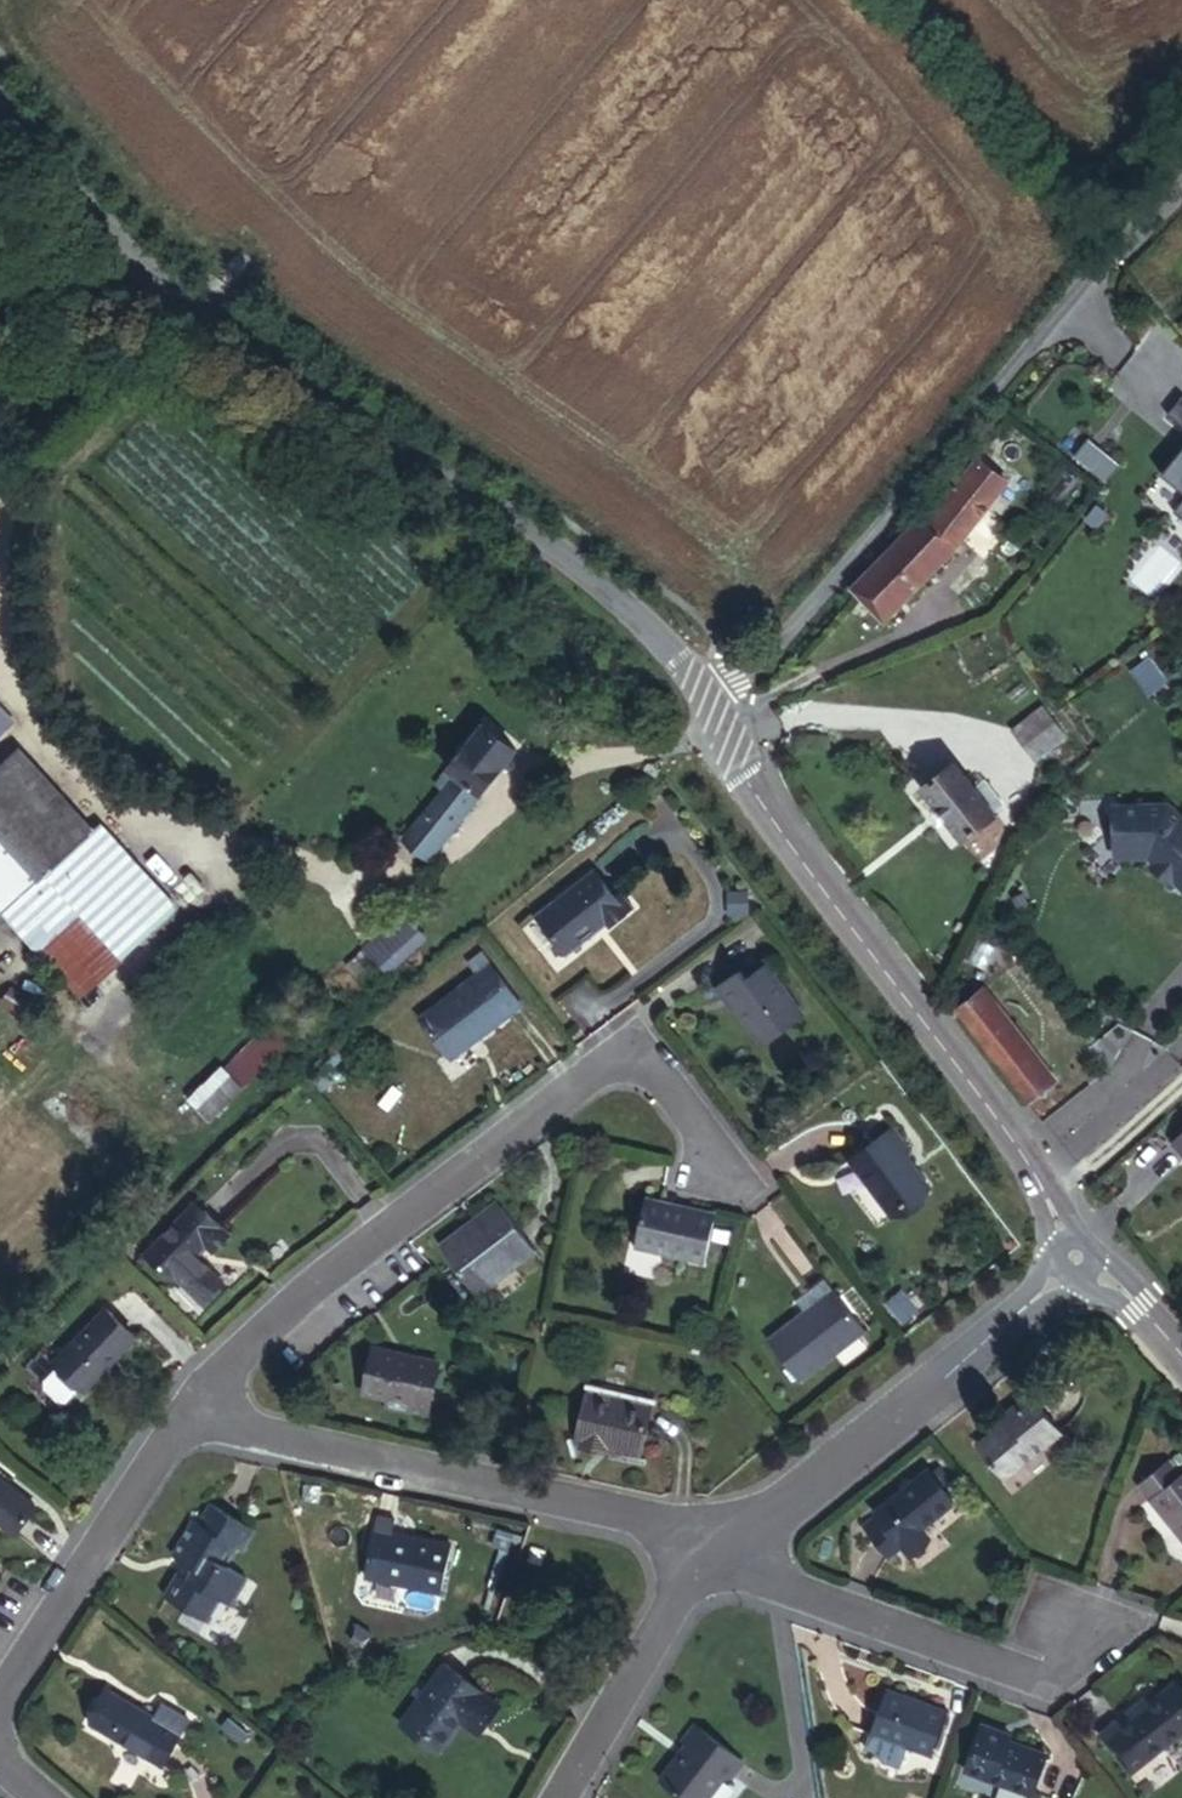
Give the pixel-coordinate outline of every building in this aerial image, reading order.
[(1154,428),(1180,450),(1149,489),(1175,510),(1161,526),(1181,543),(1181,420),(1169,410),(1154,428)] [(1075,452),(1061,469),(1078,483),(1092,466),(1075,452)] [(971,539),(999,504),(969,478),(939,513),(971,539)] [(971,539),(939,513),(920,535),(949,562),(971,539)] [(949,562),(920,535),(902,540),(937,574),(949,562)] [(937,574),(902,540),(840,606),(844,611),(879,639),(937,574)] [(1020,770),(1049,749),(1027,719),(998,740),(1020,770)] [(460,823),(507,761),(474,735),(425,798),(433,805),(395,853),(416,869),(454,823),(460,823)] [(11,768),(0,779),(0,800),(29,830),(52,810),(11,768)] [(958,796),(941,773),(902,803),(943,857),(981,826),(978,822),(958,796)] [(986,810),(967,789),(958,796),(978,822),(986,815),(986,810)] [(21,839),(29,830),(0,800),(0,889),(9,898),(45,864),(21,839)] [(66,866),(86,845),(52,810),(29,830),(21,839),(45,864),(56,854),(66,866)] [(1102,820),(1104,857),(1119,871),(1136,871),(1141,875),(1141,883),(1155,895),(1162,895),(1181,914),(1181,843),(1156,818),(1102,820)] [(172,924),(92,839),(86,845),(66,866),(147,949),(172,924)] [(147,949),(66,866),(56,854),(45,864),(9,898),(58,945),(49,954),(63,969),(94,1000),(147,949)] [(627,923),(613,905),(594,880),(533,928),(561,963),(601,930),(608,937),(627,923)] [(636,915),(621,899),(613,905),(627,923),(636,915)] [(364,974),(395,941),(402,934),(390,921),(352,962),(364,974)] [(382,991),(413,957),(395,941),(364,974),(382,991)] [(453,1071),(521,1017),(486,975),(418,1028),(453,1071)] [(802,1028),(763,980),(745,995),(736,985),(716,1000),(763,1058),(802,1028)] [(1053,1083),(982,995),(956,1016),(1029,1104),(1053,1083)] [(250,1086),(293,1042),(272,1021),(229,1066),(250,1086)] [(224,1069),(187,1102),(210,1127),(246,1094),(224,1069)] [(1172,1144),(1181,1155),(1181,1134),(1172,1144)] [(927,1204),(902,1171),(906,1166),(888,1144),(852,1173),(896,1228),(927,1204)] [(699,1275),(709,1222),(639,1208),(629,1261),(699,1275)] [(451,1253),(494,1219),(489,1212),(446,1245),(451,1253)] [(527,1261),(494,1219),(451,1253),(446,1245),(432,1256),(470,1305),(527,1261)] [(189,1273),(200,1262),(210,1270),(227,1253),(193,1222),(143,1271),(166,1295),(170,1291),(199,1322),(218,1303),(189,1273)] [(792,1388),(861,1337),(820,1284),(802,1297),(811,1311),(761,1348),(792,1388)] [(82,1412),(137,1361),(107,1329),(53,1383),(82,1412)] [(367,1406),(375,1363),(366,1361),(357,1405),(367,1406)] [(425,1428),(435,1375),(375,1363),(367,1406),(385,1407),(383,1421),(425,1428)] [(640,1458),(649,1415),(588,1402),(577,1453),(598,1457),(600,1450),(611,1452),(640,1458)] [(1012,1437),(1036,1417),(1026,1405),(1002,1424),(1007,1430),(1012,1437)] [(1060,1445),(1036,1417),(1012,1437),(1007,1430),(973,1458),(1002,1493),(1060,1445)] [(609,1459),(611,1452),(600,1450),(598,1457),(609,1459)] [(949,1491),(936,1476),(927,1483),(940,1499),(949,1491)] [(920,1544),(954,1516),(940,1499),(927,1483),(925,1481),(873,1523),(872,1529),(860,1538),(891,1575),(902,1565),(906,1571),(928,1555),(920,1544)] [(1179,1499),(1166,1483),(1138,1508),(1181,1562),(1181,1497),(1179,1499)] [(0,1501),(0,1545),(15,1557),(36,1529),(0,1501)] [(224,1575),(234,1556),(240,1559),(250,1540),(208,1515),(197,1534),(190,1531),(169,1564),(181,1572),(161,1604),(200,1628),(213,1607),(226,1615),(245,1587),(224,1575)] [(449,1611),(461,1561),(401,1547),(404,1534),(382,1529),(367,1591),(449,1611)] [(527,1734),(474,1692),(429,1745),(466,1777),(495,1741),(511,1754),(527,1734)] [(107,1743),(127,1714),(109,1700),(89,1731),(107,1743)] [(1181,1761),(1181,1707),(1180,1704),(1160,1723),(1146,1734),(1141,1726),(1099,1760),(1132,1797),(1136,1797),(1181,1761)] [(929,1778),(948,1733),(882,1706),(865,1752),(877,1757),(904,1768),(929,1778)] [(161,1777),(179,1747),(152,1729),(127,1714),(107,1743),(161,1777)] [(161,1715),(152,1729),(179,1747),(188,1731),(161,1715)] [(1160,1723),(1154,1715),(1141,1726),(1146,1734),(1160,1723)] [(743,1773),(695,1736),(680,1753),(688,1759),(660,1794),(664,1797),(716,1797),(724,1787),(729,1792),(743,1773)] [(1044,1778),(981,1752),(963,1793),(974,1797),(1036,1797),(1044,1778)] [(896,1789),(904,1768),(877,1757),(871,1772),(878,1783),(896,1789)]
